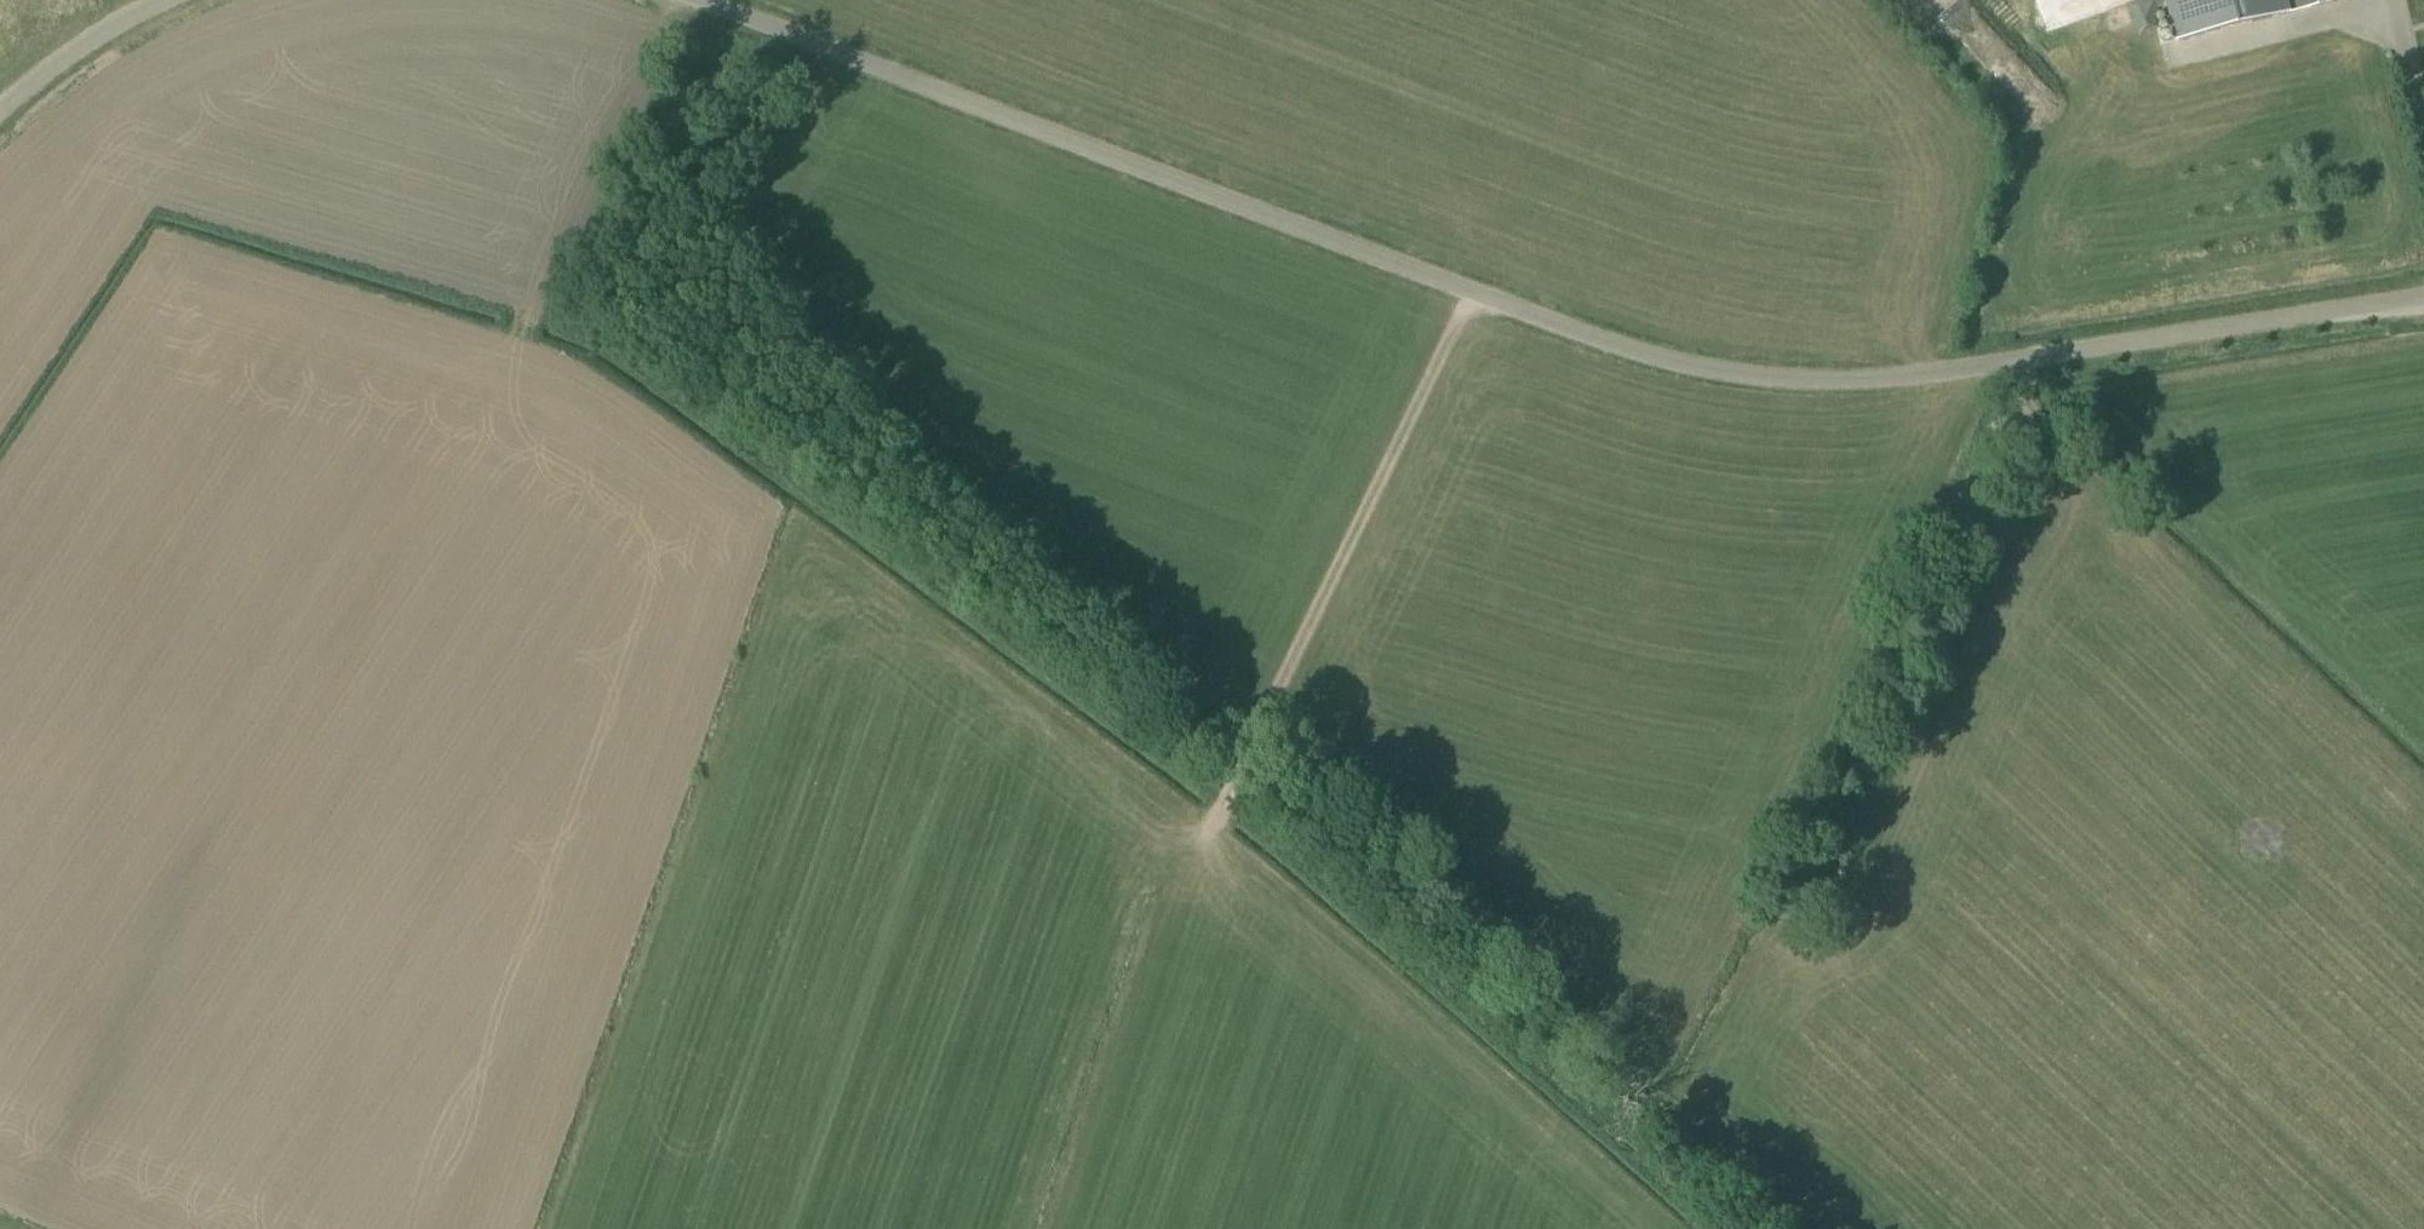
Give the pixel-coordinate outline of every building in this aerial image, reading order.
[(2168,0),(2140,0),(2145,14),(2169,6),(2168,0)] [(2181,44),(2353,0),(2169,0),(2181,44)]
